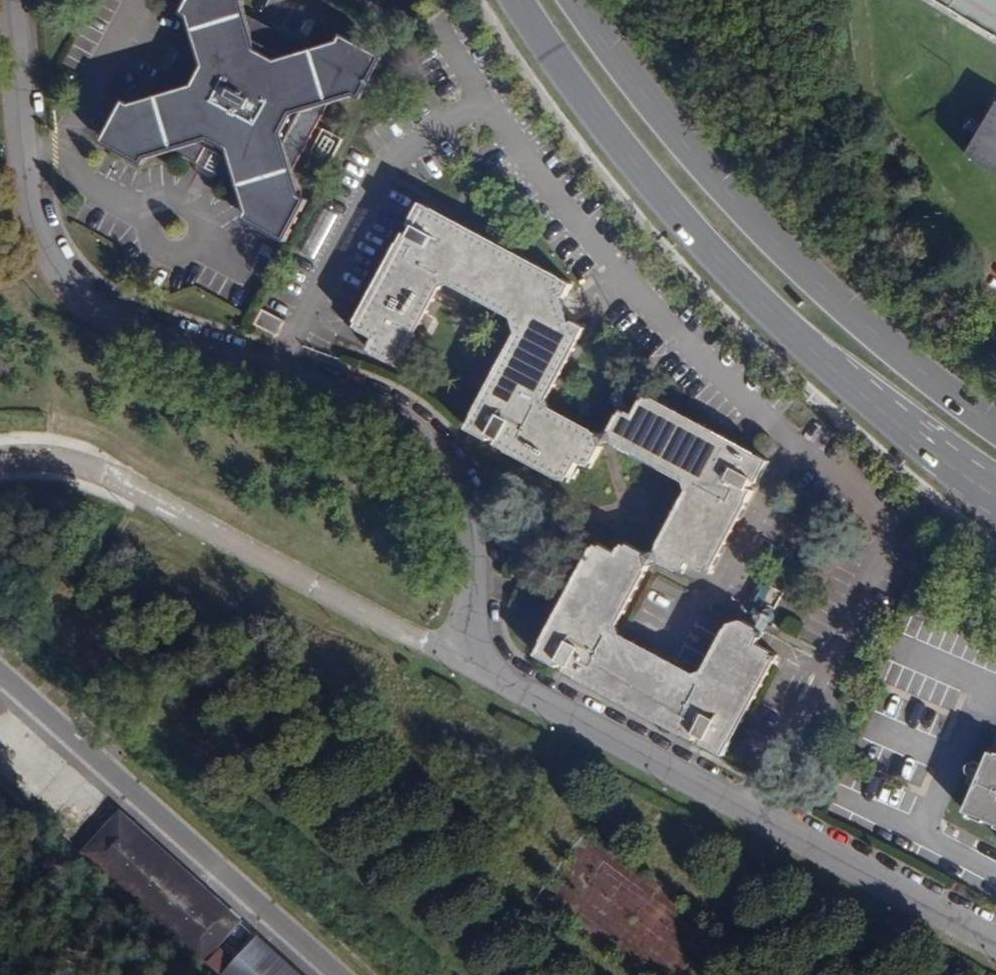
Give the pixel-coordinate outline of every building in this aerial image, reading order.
[(371,99),(373,99),(379,97),(384,96),(400,66),(397,57),(396,56),(395,55),(368,40),(363,42),(359,43),(356,44),(330,52),(266,17),(261,5),(260,0),(208,0),(203,8),(207,20),(212,32),(176,98),(151,105),(141,108),(138,109),(124,135),(124,136),(127,148),(156,163),(167,159),(191,151),(212,162),(218,160),(224,147),(243,157),(236,171),(238,176),(257,186),(266,213),(266,215),(269,224),(269,225),(296,239),(319,196),(312,173),(347,106),(371,99)] [(995,34),(995,0),(940,0),(995,34)] [(207,20),(203,8),(199,16),(207,20)] [(964,152),(995,171),(995,99),(964,152)] [(215,164),(238,176),(236,171),(243,157),(224,147),(218,160),(212,162),(215,164)] [(319,196),(296,239),(298,240),(302,239),(306,237),(308,236),(323,209),(320,201),(319,198),(319,196)] [(531,340),(496,404),(508,410),(504,417),(500,418),(487,421),(480,436),(493,443),(495,439),(502,443),(500,448),(570,485),(581,466),(593,472),(605,449),(617,446),(688,484),(692,477),(699,481),(702,490),(698,496),(692,494),(661,551),(647,556),(625,545),(621,556),(599,545),(556,625),(569,630),(565,638),(560,639),(547,643),(539,657),(562,669),(564,665),(571,669),(569,674),(698,742),(700,737),(708,741),(706,746),(728,758),(735,743),(729,726),(733,718),(745,725),(781,657),(761,647),(767,634),(745,622),(732,626),(708,674),(714,677),(710,684),(700,687),(699,686),(695,684),(698,677),(623,638),(620,644),(613,641),(610,631),(614,624),(620,629),(652,568),(663,564),(686,576),(692,565),(713,577),(757,492),(752,490),(756,483),(761,486),(773,462),(759,456),(755,457),(741,462),(733,457),(739,445),(648,396),(637,417),(625,410),(614,433),(602,437),(570,420),(567,426),(560,423),(557,413),(560,407),(567,410),(605,339),(592,332),(590,334),(580,308),(586,307),(593,295),(466,227),(450,232),(447,233),(439,229),(442,225),(447,217),(433,210),(421,232),(426,235),(422,243),(417,239),(366,335),(387,346),(380,359),(402,370),(416,365),(453,294),(447,290),(450,283),(459,281),(466,285),(463,291),(526,325),(531,340)] [(266,213),(261,221),(265,223),(269,225),(269,224),(266,215),(266,213)] [(466,227),(447,217),(442,225),(439,229),(447,233),(450,232),(466,227)] [(453,294),(463,291),(466,285),(459,281),(450,283),(447,290),(453,294)] [(586,307),(580,308),(590,334),(592,332),(594,332),(586,307)] [(299,328),(275,317),(268,332),(290,344),(299,328)] [(508,410),(496,404),(496,405),(487,421),(500,418),(504,417),(508,410)] [(567,410),(560,407),(557,413),(560,423),(567,426),(570,420),(567,410)] [(759,456),(739,445),(733,457),(741,462),(755,457),(759,456)] [(688,484),(692,494),(698,496),(702,490),(699,481),(692,477),(688,484)] [(623,638),(620,629),(614,624),(610,631),(613,641),(620,644),(623,638)] [(556,625),(547,643),(560,639),(565,638),(569,630),(556,625)] [(714,677),(708,674),(698,677),(695,684),(699,686),(700,687),(710,684),(714,677)] [(735,743),(745,725),(733,718),(729,726),(735,743)] [(966,814),(973,817),(972,820),(984,826),(985,823),(995,827),(995,742),(966,814)] [(242,924),(116,814),(83,851),(209,961),(242,924)] [(256,944),(228,974),(229,974),(292,974),(256,944)]
